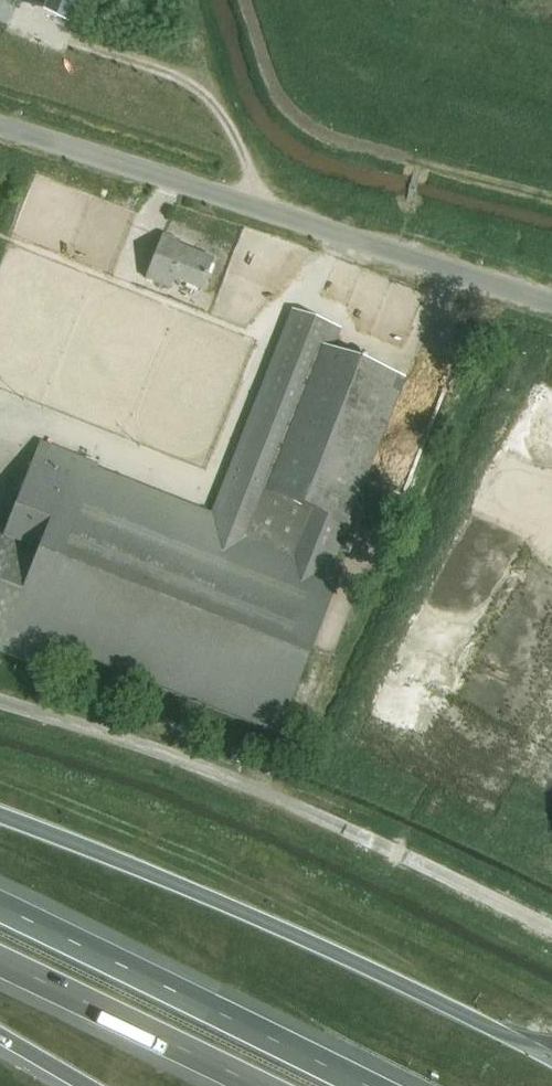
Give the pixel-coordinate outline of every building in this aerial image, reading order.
[(68,18),(75,0),(22,0),(68,18)] [(200,292),(213,260),(178,246),(179,242),(164,236),(146,280),(170,289),(174,281),(200,292)] [(405,379),(332,351),(341,330),(293,311),(212,515),(97,470),(98,466),(40,443),(5,532),(0,530),(0,652),(42,669),(51,646),(278,736),(344,567),(335,564),(350,524),(348,524),(405,379)]
